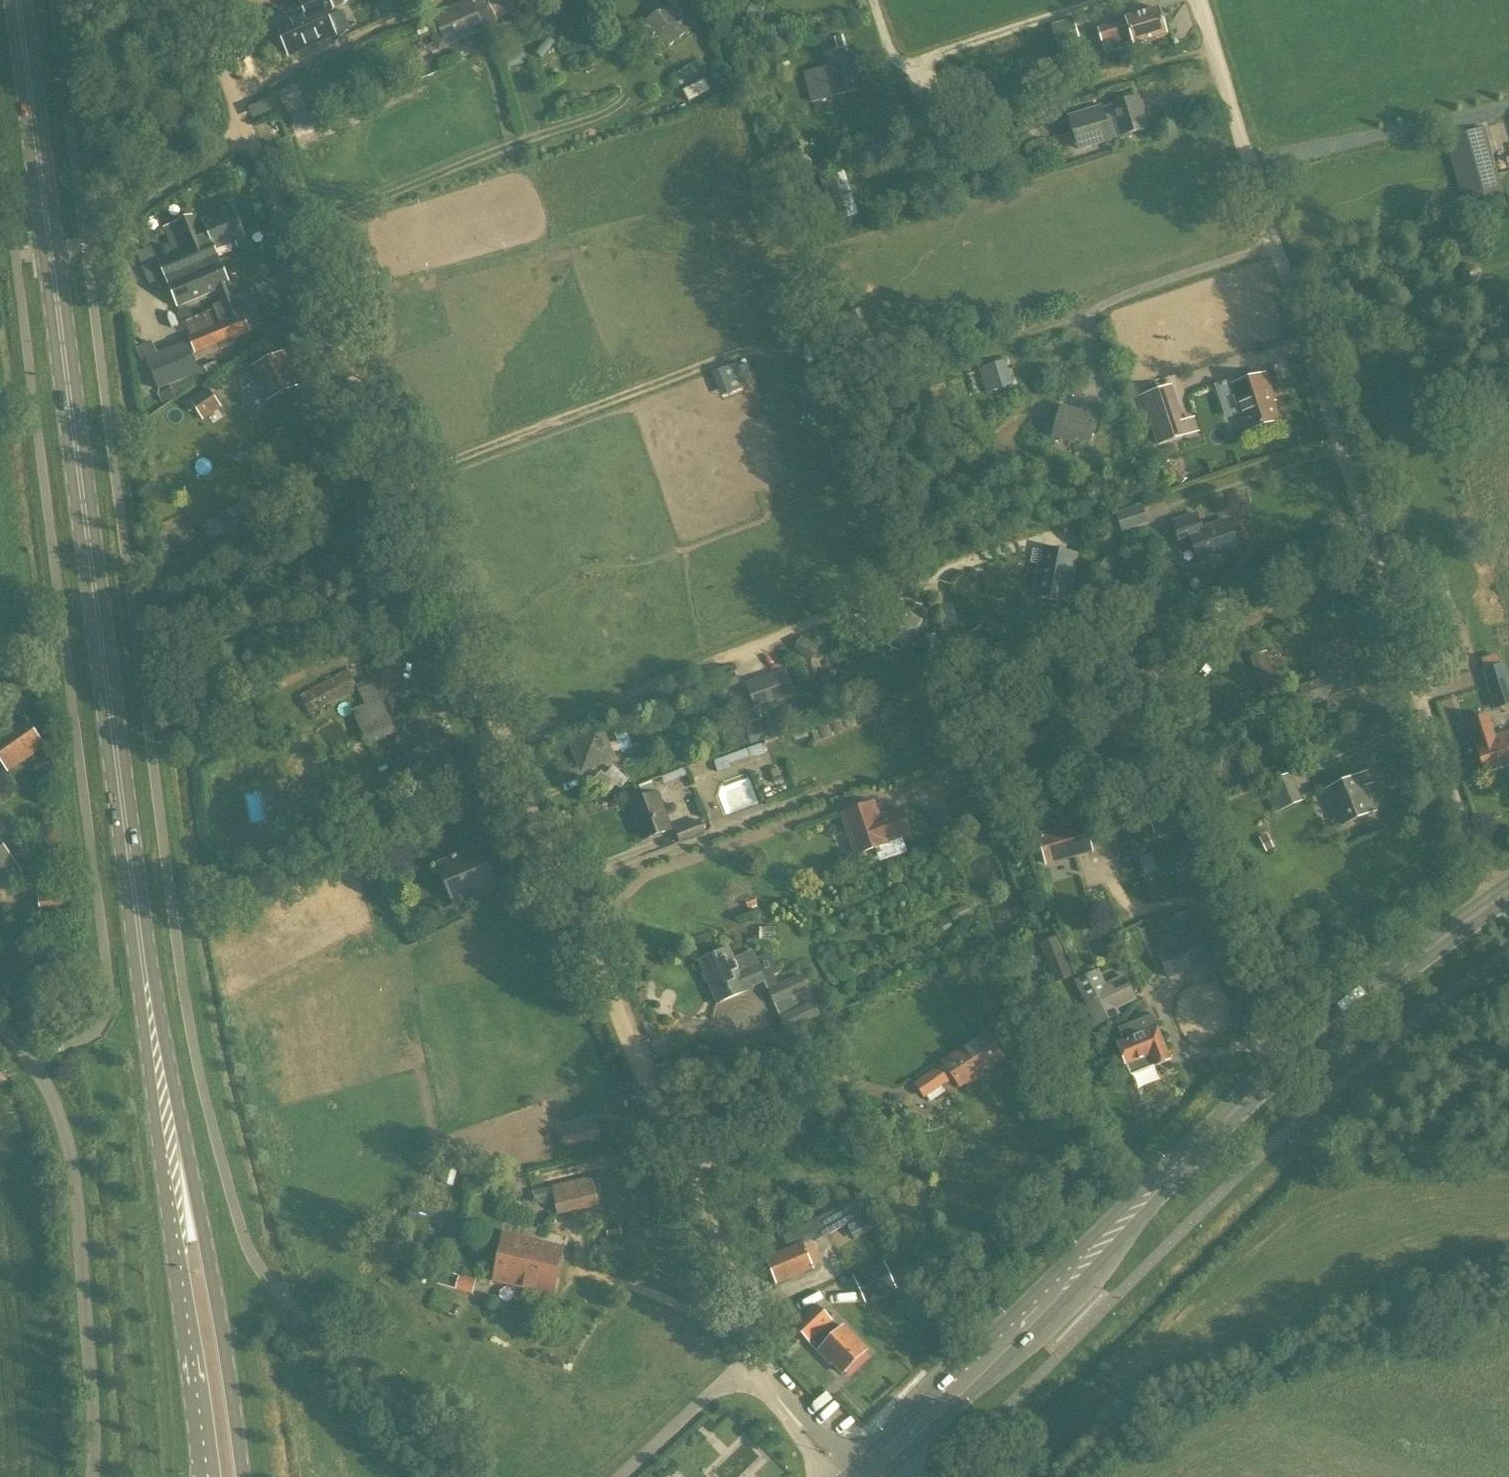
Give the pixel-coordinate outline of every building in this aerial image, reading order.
[(277,27),(290,55),(336,34),(324,8),(331,5),(329,0),(301,0),(299,1),(305,14),(277,27)] [(447,45),(482,30),(482,29),(497,23),(491,10),(487,11),(485,8),(482,0),(475,0),(471,2),(470,1),(435,16),(447,45)] [(684,5),(687,3),(684,0),(663,0),(667,6),(648,21),(667,47),(698,24),(684,5)] [(1134,45),(1166,35),(1158,9),(1098,28),(1103,42),(1130,34),(1134,45)] [(1059,48),(1079,42),(1073,19),(1051,25),(1059,48)] [(824,54),(847,48),(844,36),(820,41),(824,54)] [(704,58),(682,70),(687,81),(710,69),(704,58)] [(855,75),(860,74),(858,65),(847,68),(846,62),(804,72),(811,101),(859,89),(855,75)] [(711,79),(688,91),(693,101),(716,89),(711,79)] [(1103,106),(1068,116),(1069,120),(1072,131),(1072,133),(1078,151),(1112,141),(1111,138),(1121,135),(1142,129),(1146,128),(1142,113),(1139,103),(1138,100),(1137,98),(1113,105),(1112,104),(1103,107),(1103,106)] [(254,105),(257,116),(277,110),(274,99),(254,105)] [(329,101),(289,117),(296,136),(336,120),(329,101)] [(1464,209),(1505,196),(1484,128),(1445,139),(1464,209)] [(834,219),(846,215),(834,178),(822,181),(834,219)] [(168,282),(221,260),(217,249),(244,238),(233,209),(196,224),(192,216),(177,222),(187,248),(159,260),(168,282)] [(221,260),(168,282),(178,306),(217,290),(229,320),(189,336),(196,352),(250,330),(221,260)] [(159,391),(200,373),(186,342),(146,359),(159,391)] [(269,398),(299,385),(284,351),(254,365),(269,398)] [(985,393),(1014,384),(1006,358),(977,367),(985,393)] [(716,372),(725,396),(751,387),(742,362),(716,372)] [(1247,431),(1277,421),(1268,393),(1270,392),(1264,375),(1232,386),(1247,431)] [(1156,445),(1188,434),(1172,385),(1140,395),(1156,445)] [(203,420),(222,407),(208,387),(184,403),(189,413),(194,410),(203,420)] [(1053,432),(1069,436),(1088,441),(1095,416),(1060,406),(1053,432)] [(1178,487),(1185,480),(1168,462),(1161,468),(1178,487)] [(248,499),(204,523),(217,546),(261,522),(248,499)] [(1119,534),(1149,524),(1142,505),(1113,514),(1119,534)] [(1199,563),(1238,550),(1228,520),(1202,529),(1197,513),(1171,522),(1179,547),(1192,543),(1199,563)] [(1084,518),(1060,526),(1064,538),(1088,530),(1084,518)] [(1037,564),(1033,596),(1071,601),(1078,551),(1043,546),(1041,564),(1037,564)] [(899,612),(887,637),(885,640),(887,645),(897,650),(901,648),(910,630),(915,632),(925,612),(907,604),(903,613),(899,612)] [(983,666),(975,642),(953,649),(961,674),(983,666)] [(1304,706),(1358,688),(1343,642),(1313,652),(1322,680),(1298,688),(1304,706)] [(1262,695),(1278,689),(1267,652),(1250,656),(1262,695)] [(1508,705),(1508,678),(1505,663),(1482,670),(1495,710),(1508,705)] [(310,717),(358,690),(348,671),(299,696),(310,717)] [(762,717),(760,710),(795,698),(787,672),(746,685),(750,698),(740,701),(747,722),(762,717)] [(381,698),(380,698),(351,711),(366,747),(395,733),(381,698)] [(452,753),(441,728),(439,729),(433,714),(405,725),(411,740),(410,741),(421,766),(452,753)] [(1508,766),(1508,733),(1495,737),(1488,716),(1468,723),(1484,774),(1508,766)] [(8,774),(46,748),(24,717),(0,734),(0,762),(8,774)] [(586,769),(612,759),(599,728),(569,741),(575,754),(579,753),(586,769)] [(1366,787),(1374,783),(1368,771),(1322,791),(1338,828),(1377,812),(1366,787)] [(1274,815),(1303,803),(1290,774),(1262,786),(1274,815)] [(436,826),(468,812),(459,791),(427,804),(436,826)] [(643,841),(671,830),(657,794),(630,804),(643,841)] [(1184,818),(1177,799),(1147,810),(1154,829),(1184,818)] [(887,843),(912,835),(903,807),(877,815),(874,804),(843,814),(850,835),(854,834),(861,855),(888,846),(887,843)] [(679,845),(706,835),(699,820),(674,830),(679,845)] [(1045,866),(1093,852),(1084,820),(1036,834),(1045,866)] [(453,905),(496,887),(491,874),(488,875),(477,848),(437,865),(453,905)] [(22,873),(7,849),(0,853),(0,888),(22,873)] [(1168,979),(1211,960),(1199,934),(1156,953),(1168,979)] [(1055,984),(1073,977),(1056,936),(1038,943),(1055,984)] [(764,981),(763,979),(773,975),(773,976),(779,974),(770,954),(755,960),(752,952),(734,960),(729,949),(699,962),(717,1003),(747,991),(746,989),(764,981)] [(1115,1009),(1136,999),(1125,977),(1105,987),(1097,972),(1077,982),(1098,1025),(1118,1016),(1115,1009)] [(773,975),(763,979),(764,981),(774,1005),(773,1005),(779,1017),(796,1010),(791,997),(807,990),(802,975),(777,986),(773,976),(773,975)] [(1156,1067),(1171,1061),(1157,1027),(1156,1027),(1151,1016),(1118,1029),(1123,1041),(1117,1043),(1126,1065),(1128,1064),(1128,1065),(1151,1056),(1156,1067)] [(959,1087),(1002,1058),(986,1034),(943,1063),(944,1064),(915,1083),(925,1098),(954,1079),(959,1087)] [(601,1139),(597,1121),(560,1130),(565,1148),(601,1139)] [(557,1216),(599,1208),(592,1178),(551,1186),(551,1187),(532,1191),(534,1203),(554,1199),(557,1216)] [(825,1215),(834,1231),(865,1215),(856,1198),(825,1215)] [(553,1295),(564,1249),(504,1235),(493,1281),(553,1295)] [(776,1285),(813,1269),(802,1243),(765,1259),(776,1285)] [(895,1288),(888,1274),(859,1288),(866,1302),(895,1288)] [(473,1296),(477,1280),(459,1276),(455,1291),(473,1296)] [(843,1374),(867,1351),(843,1326),(839,1330),(815,1305),(793,1326),(829,1365),(832,1362),(843,1374)]
